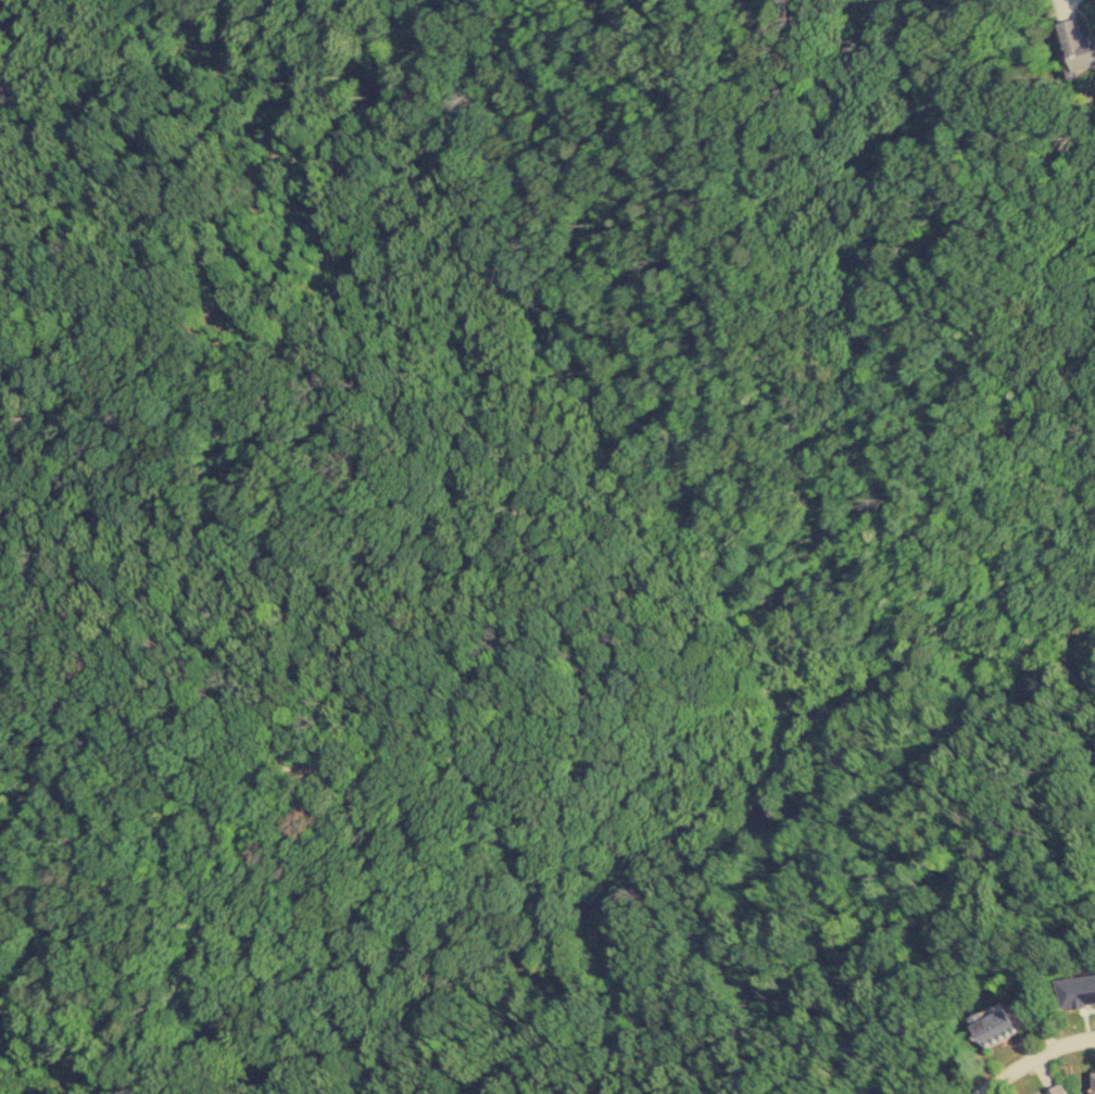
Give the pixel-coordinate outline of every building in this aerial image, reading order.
[(1059,21),(1063,39),(1082,35),(1078,16),(1059,21)] [(1075,43),(1078,49),(1063,53),(1069,73),(1094,66),(1094,38),(1075,43)] [(1062,978),(1065,1007),(1094,1004),(1094,975),(1062,978)] [(1012,1004),(974,1017),(984,1046),(1022,1032),(1012,1004)] [(1064,1083),(1043,1093),(1070,1093),(1064,1083)]
